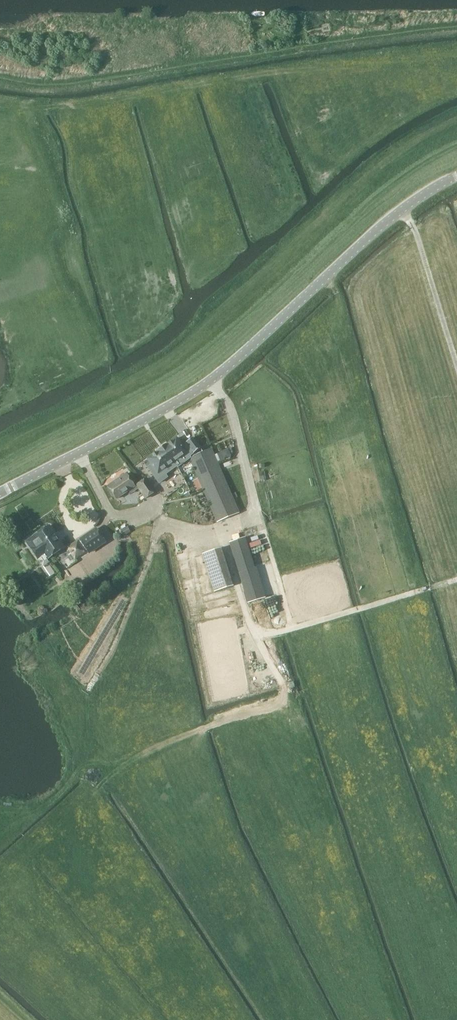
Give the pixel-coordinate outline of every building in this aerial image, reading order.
[(182,446),(176,438),(166,446),(165,445),(157,451),(158,452),(147,459),(151,465),(150,465),(147,467),(154,476),(159,484),(168,478),(165,474),(176,466),(177,468),(191,458),(190,456),(200,449),(192,438),(186,443),(182,446)] [(192,459),(191,462),(217,522),(217,523),(239,513),(239,512),(233,499),(231,495),(217,462),(214,455),(211,449),(200,453),(194,456),(192,459)] [(116,499),(134,486),(126,473),(107,486),(116,499)] [(147,478),(141,482),(136,485),(145,498),(155,491),(147,478)] [(63,548),(49,527),(34,537),(38,543),(31,548),(37,558),(45,553),(48,558),(63,548)] [(130,532),(127,527),(121,531),(124,536),(130,532)] [(96,529),(80,539),(89,553),(105,542),(96,529)] [(229,542),(247,604),(265,599),(247,536),(229,542)] [(202,553),(214,592),(234,586),(222,547),(202,553)]
